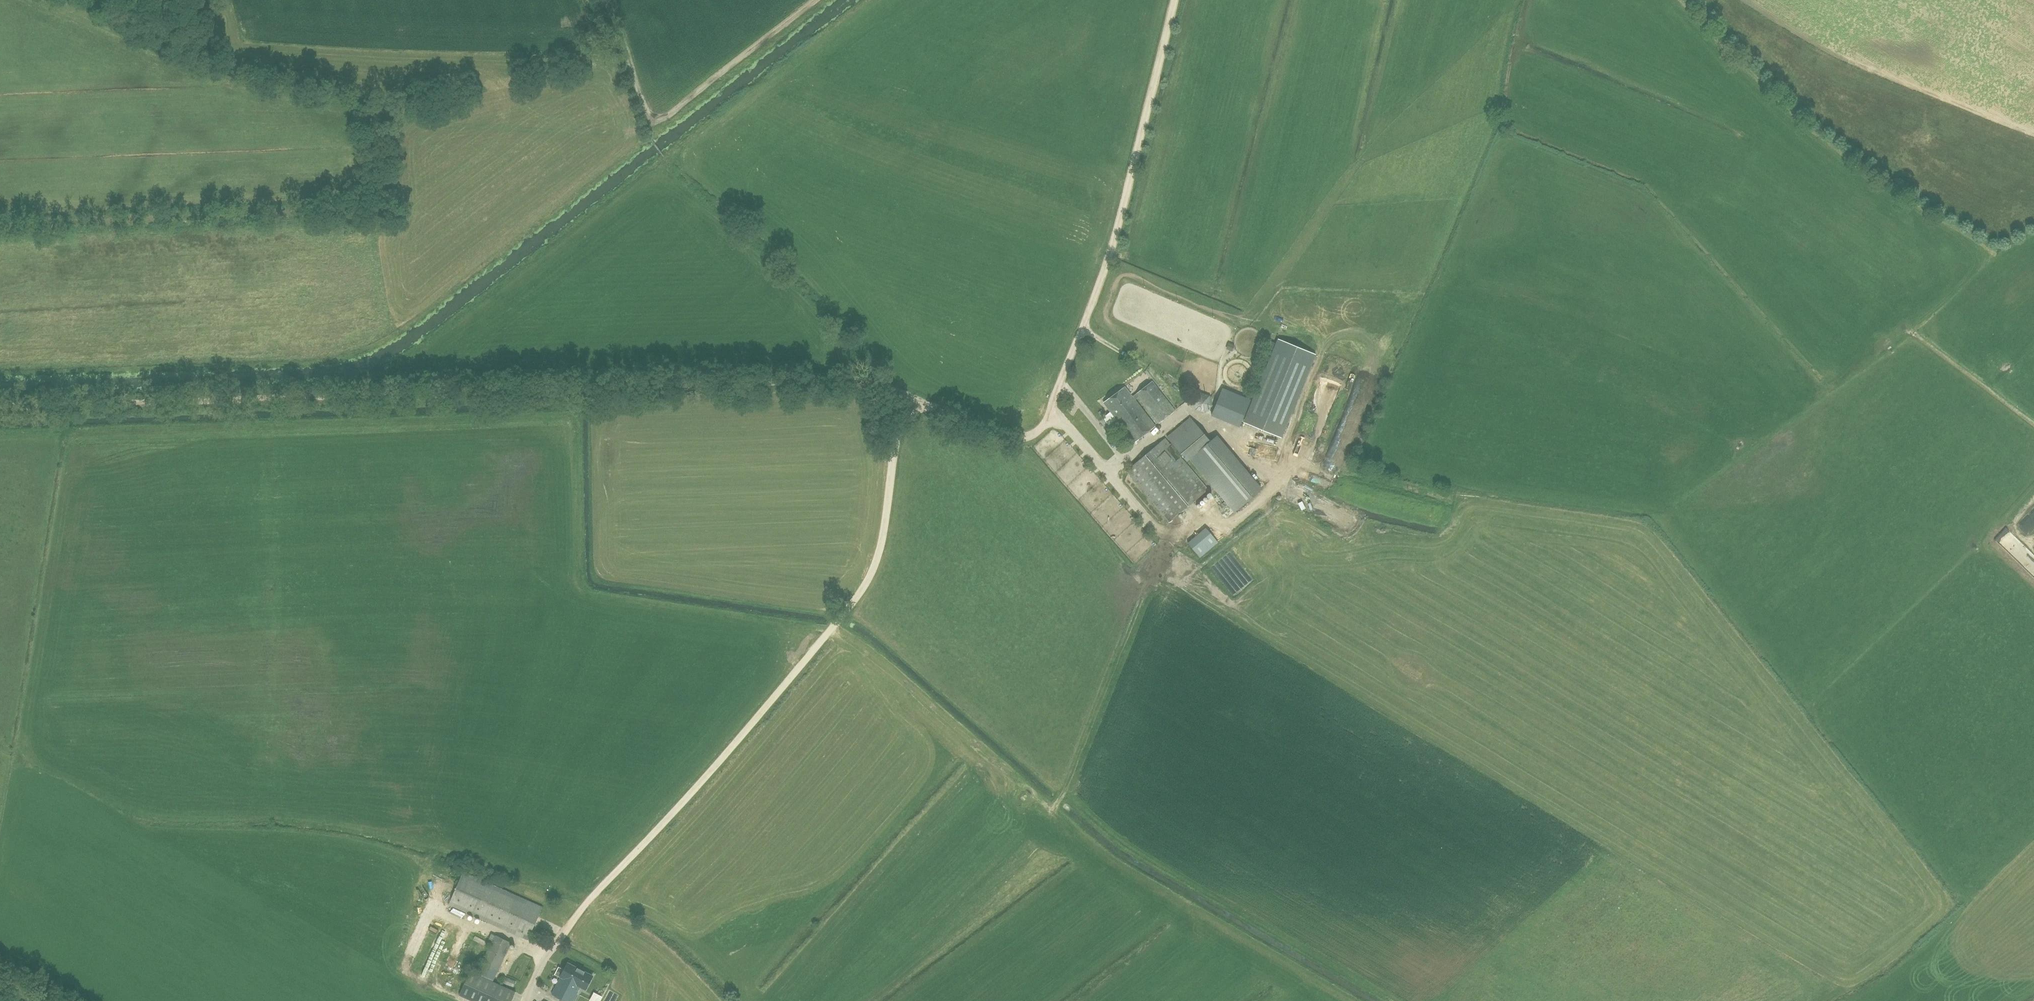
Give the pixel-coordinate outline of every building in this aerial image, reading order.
[(1285,428),(1316,354),(1278,338),(1247,413),(1285,428)] [(1152,381),(1132,397),(1135,400),(1139,397),(1159,423),(1175,410),(1152,381)] [(1196,406),(1235,420),(1245,393),(1217,383),(1213,394),(1201,390),(1196,406)] [(1155,426),(1135,400),(1132,397),(1125,387),(1104,403),(1134,442),(1155,426)] [(1217,450),(1210,441),(1190,417),(1167,437),(1187,461),(1190,459),(1196,467),(1217,450)] [(1262,489),(1217,435),(1210,441),(1217,450),(1196,467),(1234,512),(1262,489)] [(1208,489),(1165,439),(1127,471),(1170,521),(1208,489)] [(1201,521),(1183,539),(1198,554),(1216,536),(1201,521)] [(542,907),(463,872),(449,904),(528,940),(542,907)] [(511,942),(496,935),(478,972),(494,979),(511,942)] [(566,1000),(573,1000),(580,987),(586,989),(593,975),(568,962),(565,969),(559,966),(555,973),(561,977),(552,994),(566,1000)] [(436,967),(430,978),(438,982),(444,971),(436,967)] [(470,970),(459,994),(474,1000),(511,1000),(516,992),(470,970)] [(503,982),(511,986),(514,980),(505,977),(503,982)]
